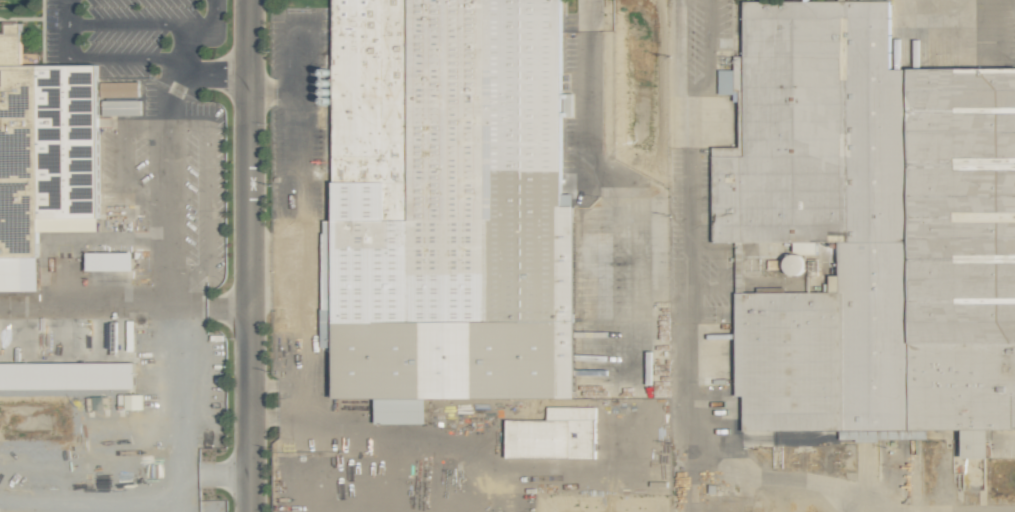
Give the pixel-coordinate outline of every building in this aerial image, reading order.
[(891,67),(891,0),(811,0),(743,0),(744,55),(733,55),(733,69),(719,69),(719,91),(743,101),(743,146),(712,146),(713,242),(793,241),(793,254),(818,254),(818,240),(840,239),(840,265),(830,288),(830,291),(738,292),(738,435),(929,434),(929,429),(965,429),(965,457),(991,457),(991,428),(1014,428),(1014,66),(891,67)] [(22,64),(21,28),(0,29),(0,113),(9,112),(1,131),(26,141),(38,156),(20,200),(24,206),(0,206),(0,290),(39,290),(38,231),(101,230),(98,62),(22,64)] [(140,81),(104,81),(105,97),(140,96),(140,81)] [(104,115),(142,115),(142,99),(104,100),(104,115)] [(10,191),(0,191),(0,199),(10,191)] [(133,271),(134,252),(88,251),(87,269),(133,271)] [(784,274),(805,274),(806,255),(784,254),(784,274)] [(0,362),(0,389),(135,388),(134,361),(0,362)] [(124,409),(142,409),(142,394),(125,394),(124,409)] [(546,419),(507,419),(507,458),(596,458),(596,406),(547,405),(546,419)]
